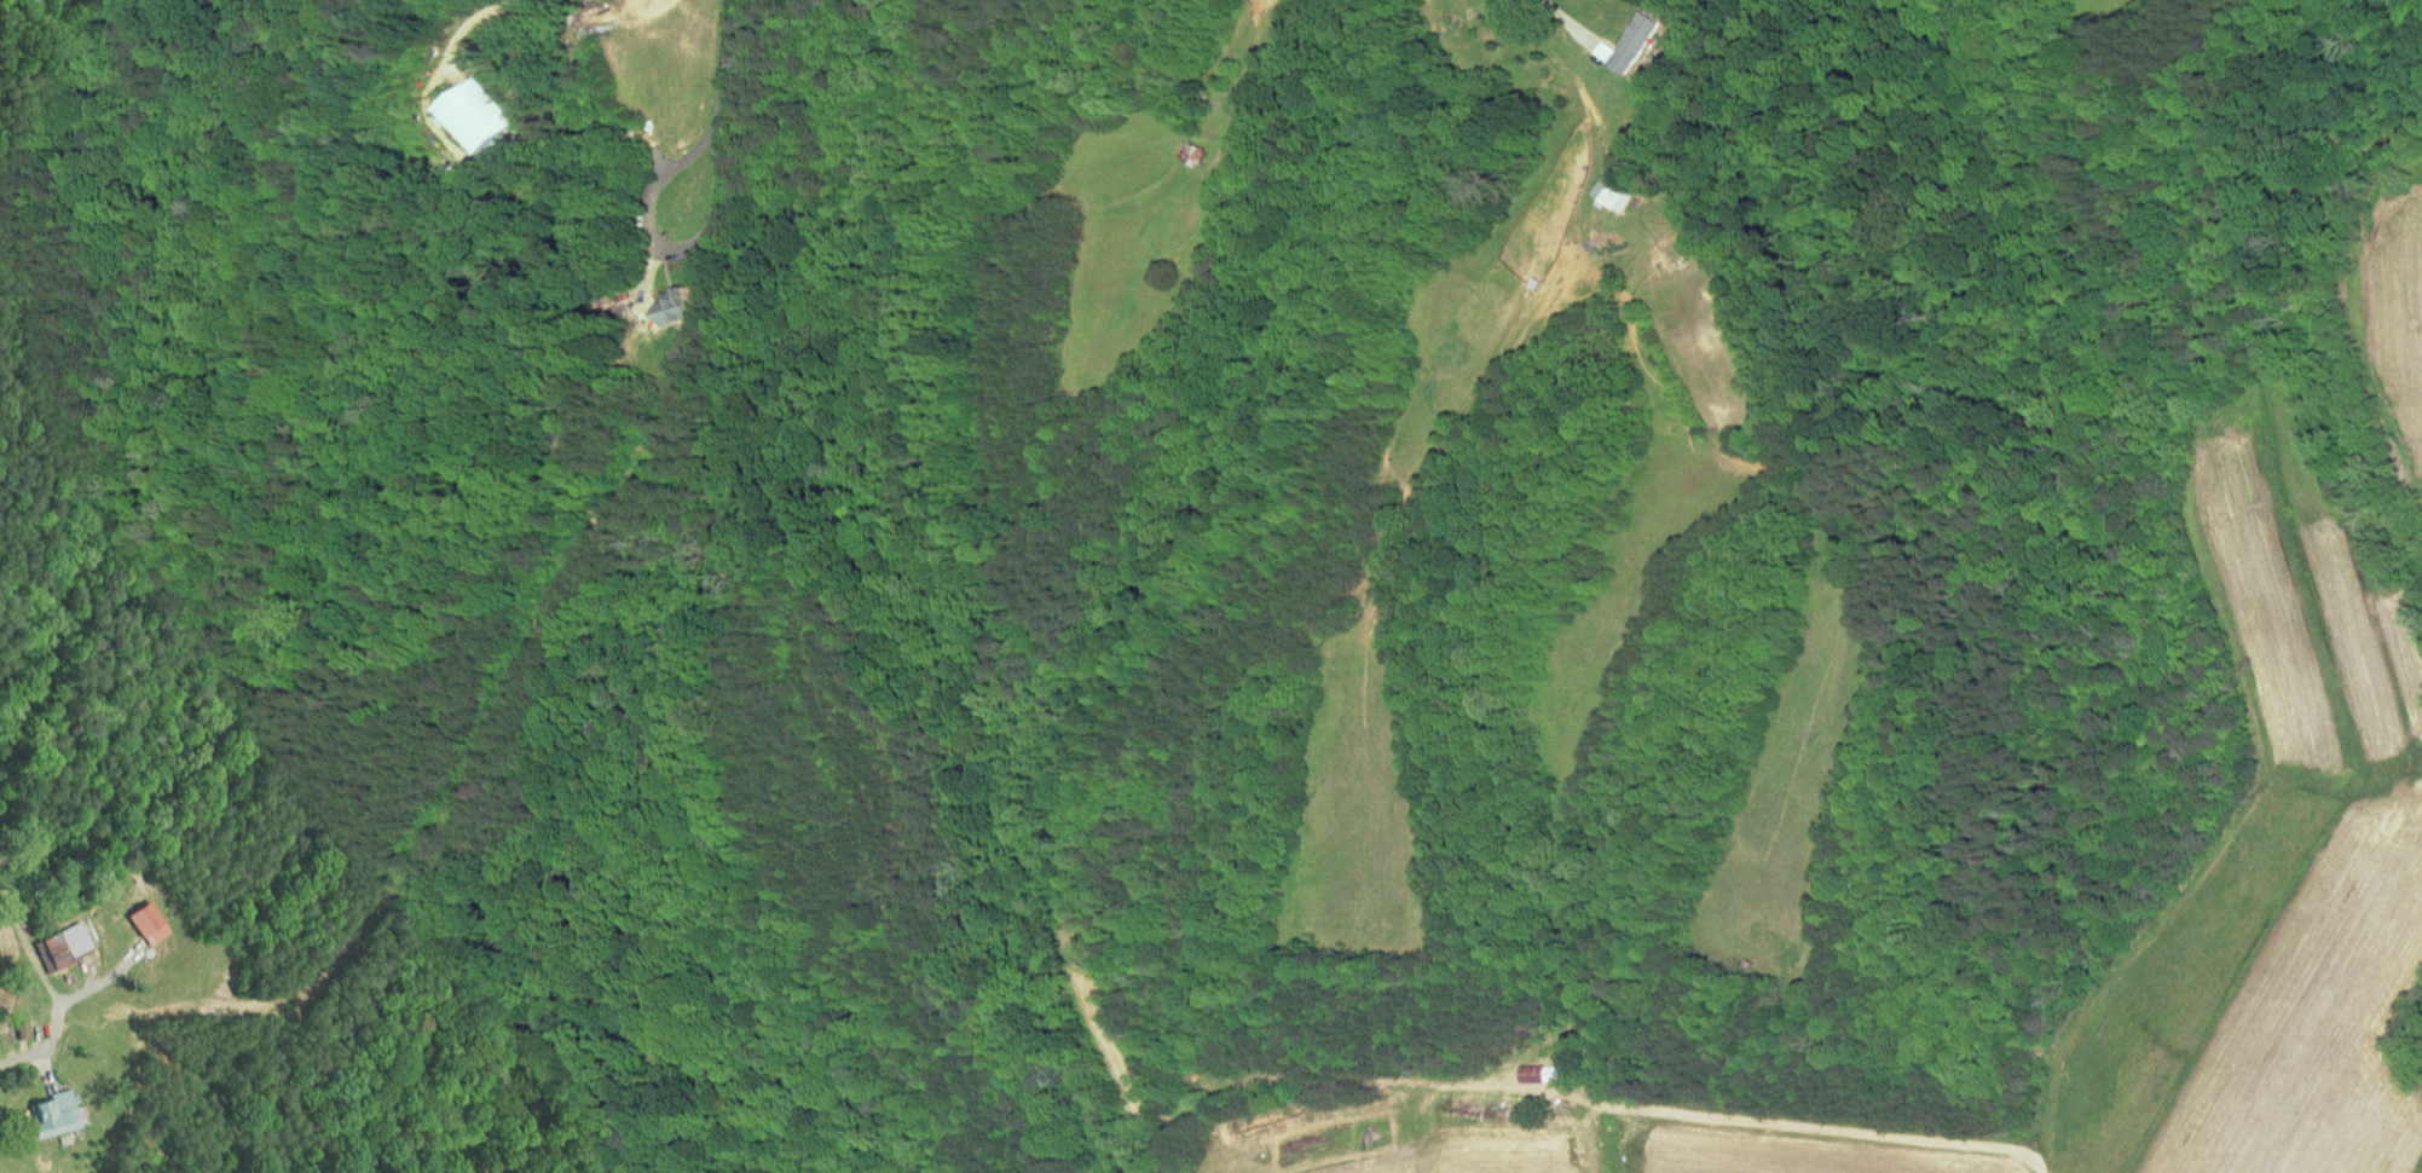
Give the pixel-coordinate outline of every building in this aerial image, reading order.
[(1599,41),(1583,33),(1575,48),(1611,67),(1640,12),(1620,2),(1599,41)] [(435,114),(465,148),(501,117),(460,71),(418,107),(429,120),(435,114)] [(1616,187),(1586,167),(1572,187),(1603,207),(1616,187)] [(652,288),(654,295),(645,297),(651,319),(686,310),(678,280),(666,283),(666,284),(652,288)] [(119,906),(138,936),(160,923),(142,892),(119,906)] [(22,934),(35,965),(63,954),(61,948),(82,939),(70,913),(22,934)] [(1527,1059),(1527,1067),(1510,1067),(1510,1074),(1550,1074),(1550,1059),(1527,1059)] [(1522,1065),(1578,1065),(1577,1084),(1522,1084),(1522,1065)] [(71,1119),(61,1080),(39,1085),(41,1091),(20,1097),(28,1129),(71,1119)]
